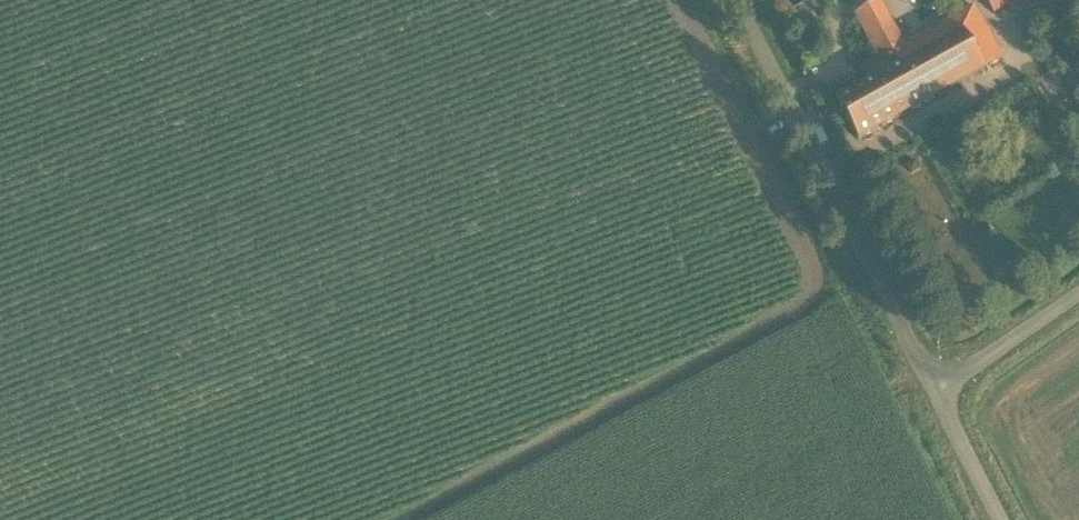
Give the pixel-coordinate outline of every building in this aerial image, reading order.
[(997,11),(1017,0),(991,0),(997,11)] [(905,46),(880,2),(857,14),(882,60),(863,70),(871,84),(858,91),(856,88),(837,98),(859,139),(1002,61),(973,8),(905,46)]
